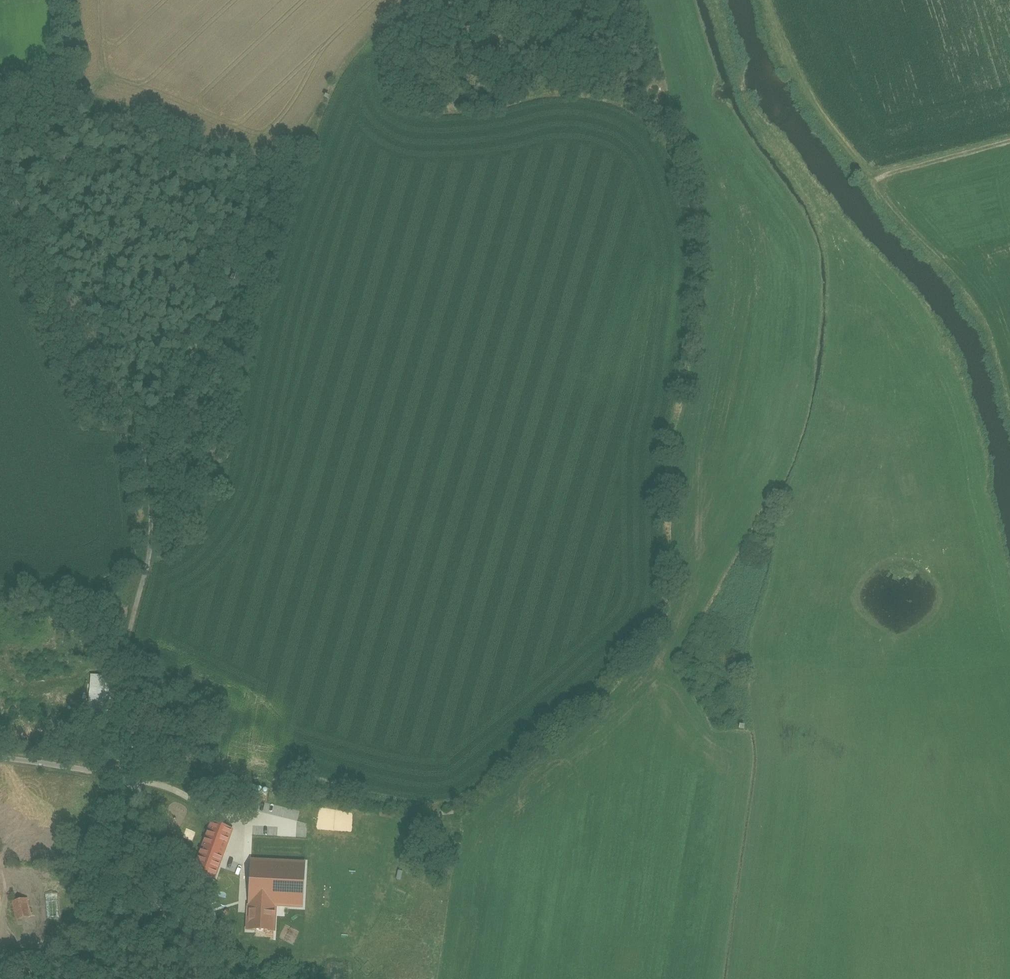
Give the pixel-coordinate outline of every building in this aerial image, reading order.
[(236,828),(211,819),(191,871),(217,880),(236,828)] [(306,859),(247,856),(243,929),(273,931),(275,905),(303,907),(306,859)] [(27,895),(10,900),(16,922),(33,917),(27,895)] [(215,907),(201,909),(204,921),(217,919),(215,907)] [(334,965),(332,974),(343,976),(344,968),(334,965)]
